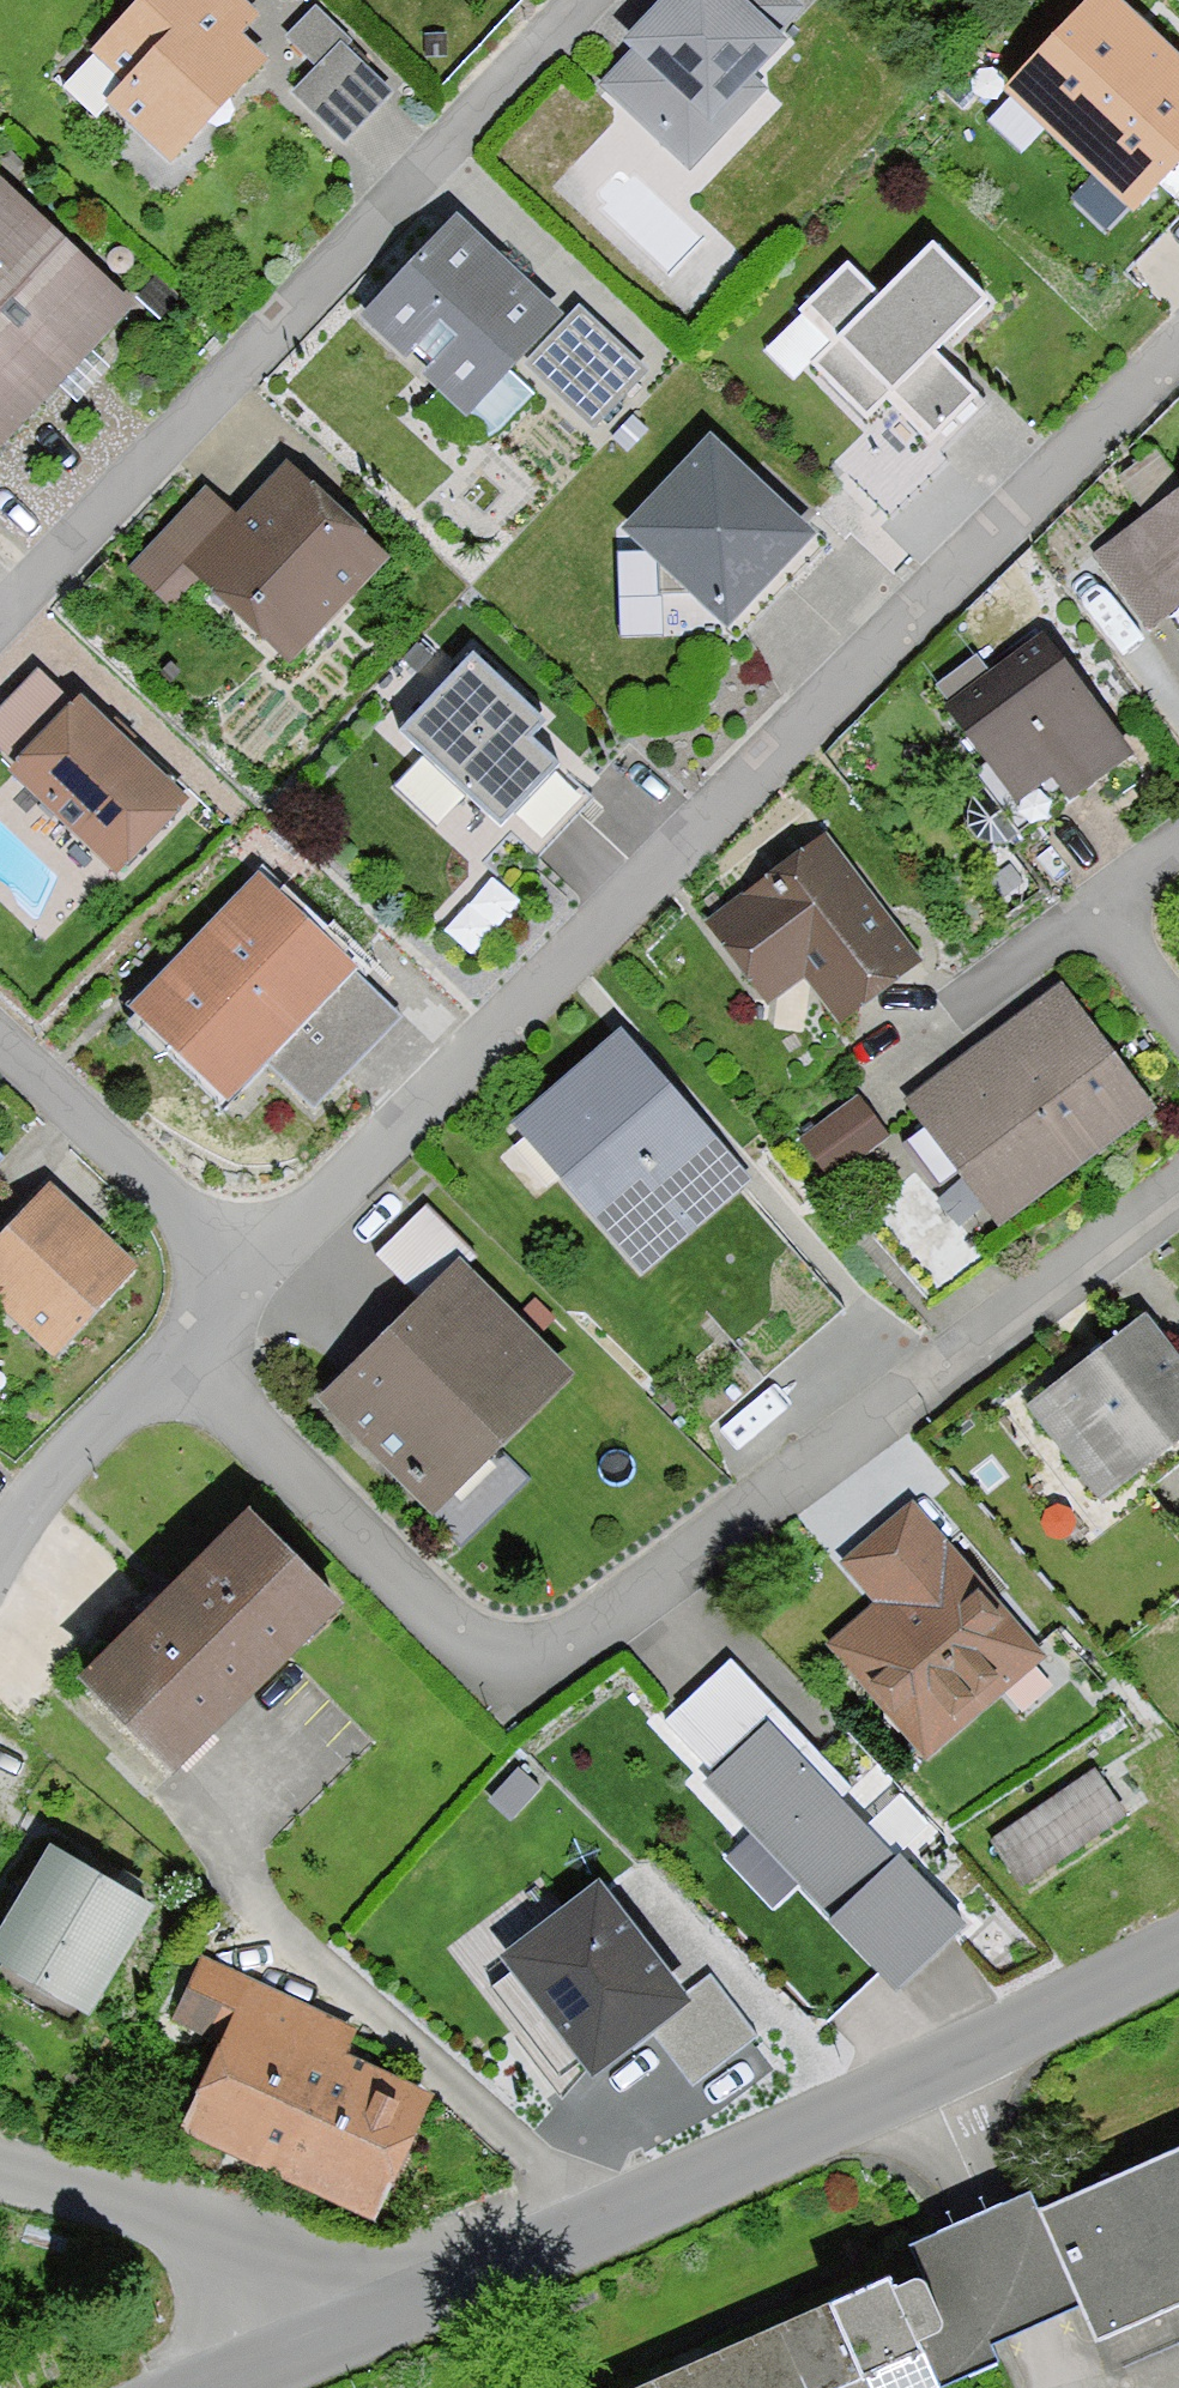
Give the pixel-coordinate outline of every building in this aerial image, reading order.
[(99,48),(132,80),(113,100),(172,155),(259,63),(204,11),(214,0),(145,0),(99,48)] [(730,0),(673,0),(634,42),(643,50),(610,85),(667,139),(700,104),(708,112),(774,42),(730,0)] [(1162,52),(1107,0),(1096,0),(1010,90),(1071,148),(1162,52)] [(342,138),(384,95),(338,50),(346,41),(315,11),(290,37),(321,67),(296,93),(342,138)] [(1071,148),(1133,206),(1178,155),(1178,68),(1162,52),(1071,148)] [(123,310),(0,193),(0,441),(123,310)] [(466,400),(545,317),(455,232),(377,316),(466,400)] [(938,474),(902,437),(913,427),(939,453),(986,407),(934,352),(987,300),(932,243),(879,296),(847,263),(803,305),(836,338),(810,363),(865,419),(891,394),(896,399),(833,461),(890,520),(938,474)] [(593,423),(643,371),(625,354),(576,407),(593,423)] [(710,448),(634,529),(660,553),(661,592),(700,591),(726,615),(802,535),(710,448)] [(204,500),(142,566),(176,598),(209,563),(291,641),(370,557),(288,479),(238,532),(204,500)] [(948,709),(1032,822),(1128,751),(1044,638),(948,709)] [(398,731),(500,827),(559,764),(531,738),(546,722),(536,713),(472,653),(398,731)] [(16,770),(116,866),(179,800),(79,704),(16,770)] [(718,925),(758,977),(796,948),(842,1010),(908,960),(822,846),(718,925)] [(348,963),(262,880),(137,1011),(224,1094),(259,1057),(313,1109),(346,1075),(292,1023),(348,963)] [(932,1120),(906,1140),(940,1186),(966,1166),(1001,1212),(1141,1106),(1070,1012),(950,1102),(936,1083),(915,1098),(932,1120)] [(642,1253),(730,1176),(620,1049),(527,1130),(567,1177),(572,1172),(642,1253)] [(857,1106),(810,1140),(831,1169),(878,1135),(857,1106)] [(858,1221),(909,1279),(965,1231),(914,1172),(858,1221)] [(0,1294),(56,1346),(128,1270),(45,1192),(0,1240),(0,1247),(24,1269),(0,1294)] [(332,1399),(425,1493),(552,1367),(459,1273),(476,1256),(425,1205),(375,1256),(425,1307),(332,1399)] [(1103,1496),(1178,1437),(1178,1376),(1137,1322),(1032,1403),(1103,1496)] [(865,1571),(893,1604),(844,1645),(926,1741),(1027,1656),(909,1517),(881,1541),(889,1550),(865,1571)] [(88,1683),(166,1762),(333,1597),(254,1518),(88,1683)] [(821,1756),(810,1766),(768,1721),(705,1781),(750,1828),(758,1820),(811,1876),(803,1884),(895,1987),(963,1923),(840,1798),(851,1787),(821,1756)] [(1094,1773),(994,1841),(1021,1881),(1121,1813),(1094,1773)] [(2,1959),(85,2008),(146,1904),(53,1849),(27,1892),(38,1899),(2,1959)] [(517,2040),(561,2098),(593,2061),(649,2020),(697,2082),(758,2036),(710,1973),(677,1998),(597,1893),(513,1957),(555,2011),(517,2040)] [(293,2055),(309,2021),(199,1968),(180,2010),(238,2037),(202,2114),(370,2192),(409,2109),(293,2055)] [(1095,2340),(1178,2303),(1178,2146),(1037,2208),(1080,2306),(1095,2340)] [(983,2213),(910,2245),(925,2281),(958,2267),(992,2345),(1033,2327),(1080,2306),(1037,2208),(1029,2193),(983,2213)] [(999,2360),(992,2345),(958,2267),(925,2281),(914,2276),(894,2284),(889,2273),(630,2387),(933,2387),(999,2360)]
